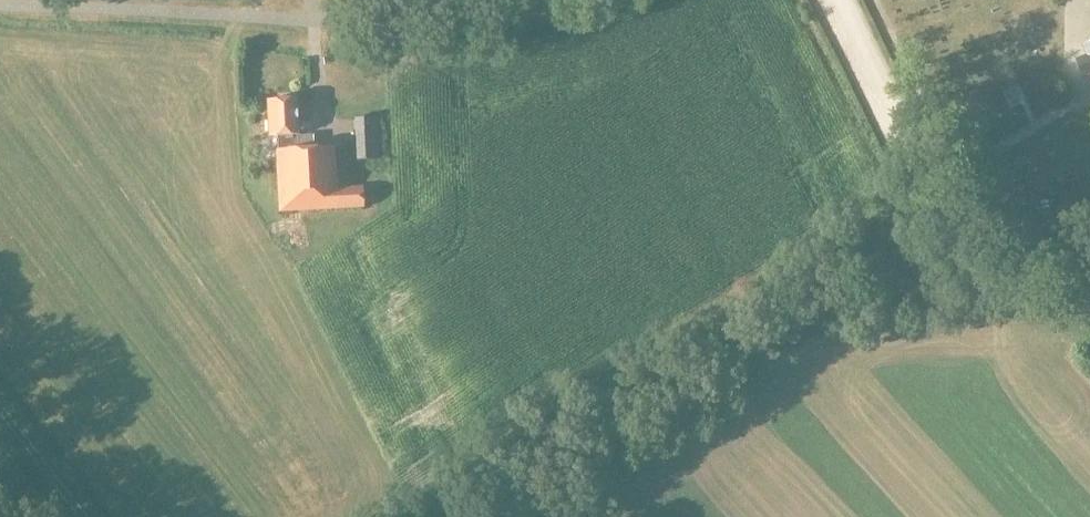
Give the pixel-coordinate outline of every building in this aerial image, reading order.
[(1076,63),(1083,78),(1089,75),(1089,44),(1082,47),(1087,58),(1076,63)] [(295,102),(266,103),(267,139),(275,139),(275,151),(274,151),(276,214),(364,211),(363,190),(334,191),(332,149),(313,150),(312,139),(295,140),(295,138),(296,138),(295,102)] [(353,122),(355,163),(379,161),(376,119),(353,122)]
